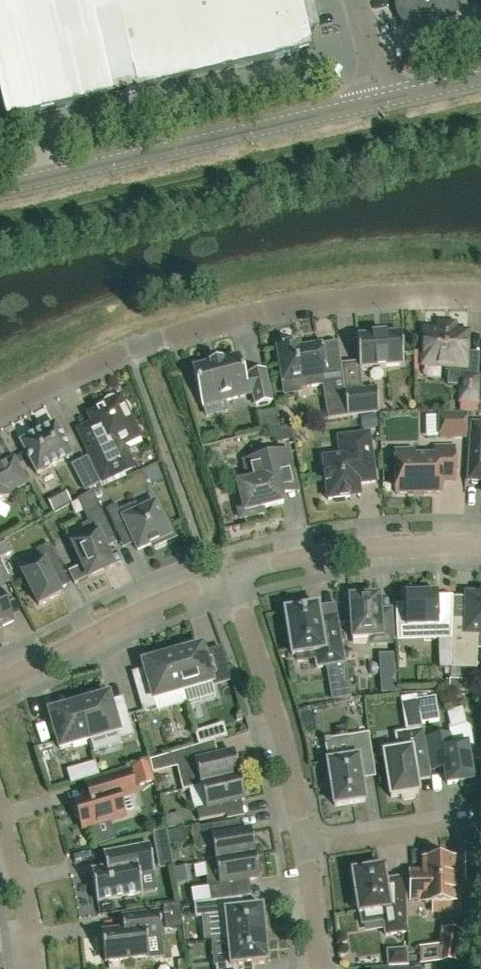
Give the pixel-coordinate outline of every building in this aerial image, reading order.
[(6,121),(114,96),(136,91),(313,51),(308,31),(316,29),(309,0),(0,0),(0,96),(6,121)] [(402,3),(402,7),(403,11),(404,14),(407,18),(410,22),(414,25),(418,27),(422,28),(426,28),(431,28),(434,26),(438,25),(442,22),(444,20),(447,16),(449,13),(450,9),(450,5),(450,1),(450,0),(402,0),(402,3)] [(316,341),(329,340),(327,320),(315,320),(316,341)] [(423,359),(423,366),(449,367),(448,385),(461,386),(460,402),(476,403),(478,377),(477,377),(479,354),(466,354),(467,334),(453,333),(454,329),(439,328),(439,333),(425,332),(423,359)] [(401,333),(357,337),(359,370),(403,366),(401,333)] [(281,348),(277,349),(282,380),(296,378),(297,382),(309,380),(311,388),(323,386),(329,420),(347,417),(344,392),(340,360),(340,355),(323,358),(321,345),(300,349),(299,345),(294,346),(294,342),(281,344),(281,348)] [(211,364),(193,369),(203,408),(254,395),(256,406),(272,403),(265,372),(249,375),(250,380),(245,382),(238,357),(219,362),(211,364)] [(344,392),(347,417),(347,418),(360,416),(376,414),(377,414),(374,389),(344,392)] [(102,482),(124,471),(134,466),(125,446),(140,439),(129,417),(130,416),(130,412),(130,410),(129,407),(126,404),(122,402),(120,398),(118,399),(113,398),(109,398),(106,400),(104,403),(103,406),(101,407),(102,411),(89,417),(93,424),(78,431),(102,482)] [(266,425),(280,424),(279,410),(266,410),(266,425)] [(466,414),(438,414),(438,441),(466,441),(466,414)] [(55,424),(19,443),(36,475),(72,456),(55,424)] [(469,460),(468,481),(480,482),(480,425),(472,424),(469,460)] [(369,435),(338,439),(340,456),(322,458),(326,484),(323,488),(324,496),(328,499),(328,501),(360,497),(358,485),(375,483),(369,435)] [(436,458),(395,459),(396,473),(394,475),(393,477),(392,478),(391,480),(391,482),(391,484),(392,486),(393,488),(394,489),(396,491),(396,494),(440,494),(440,482),(454,482),(454,448),(435,448),(436,458)] [(283,504),(282,498),(299,494),(294,474),(288,451),(242,463),(246,483),(237,486),(240,499),(236,500),(240,519),(264,514),(263,509),(283,504)] [(70,467),(84,494),(101,486),(87,458),(70,467)] [(9,499),(6,494),(26,485),(13,461),(0,467),(0,503),(9,499)] [(106,511),(116,533),(127,528),(137,551),(153,544),(154,548),(175,538),(166,518),(162,519),(155,504),(139,511),(136,504),(119,511),(117,506),(106,511)] [(112,568),(104,550),(101,544),(114,538),(104,517),(81,527),(85,536),(71,542),(88,579),(112,568)] [(0,545),(0,559),(11,554),(6,542),(0,545)] [(22,574),(39,606),(60,595),(49,574),(61,568),(49,545),(36,551),(43,563),(22,574)] [(10,583),(0,561),(0,588),(10,583)] [(452,597),(437,597),(437,593),(405,594),(406,605),(395,605),(396,628),(397,642),(451,640),(451,620),(452,620),(452,598),(452,597)] [(1,623),(3,628),(14,622),(0,594),(0,624),(1,623)] [(369,646),(394,644),(392,609),(379,609),(378,597),(375,598),(372,595),(362,596),(359,599),(349,600),(352,640),(369,639),(369,646)] [(451,640),(450,669),(476,670),(478,635),(480,635),(480,596),(463,595),(463,620),(452,620),(451,620),(451,640)] [(321,627),(318,607),(318,606),(302,609),(300,606),(288,608),(288,611),(284,612),(292,658),(297,657),(298,662),(315,659),(317,669),(345,664),(338,624),(321,627)] [(171,652),(183,693),(212,684),(202,647),(192,650),(191,647),(183,649),(182,649),(171,652)] [(154,701),(183,693),(171,652),(160,655),(160,656),(152,658),(153,662),(143,665),(149,685),(136,689),(143,712),(156,708),(154,701)] [(398,691),(396,652),(381,652),(383,692),(398,691)] [(465,694),(465,682),(449,681),(449,693),(465,694)] [(399,696),(402,710),(418,708),(417,701),(415,693),(399,696)] [(78,701),(89,741),(119,733),(121,740),(134,736),(127,714),(114,717),(108,696),(98,699),(97,696),(89,698),(78,701)] [(434,698),(417,701),(418,708),(420,724),(438,722),(434,698)] [(60,750),(89,741),(78,701),(66,704),(66,705),(58,707),(59,710),(49,713),(60,750)] [(450,736),(428,740),(433,773),(445,771),(447,785),(459,784),(460,788),(476,785),(473,765),(469,765),(466,746),(473,745),(471,727),(466,724),(449,727),(450,736)] [(199,747),(224,739),(220,726),(195,733),(199,747)] [(419,794),(417,784),(431,781),(428,764),(423,732),(397,736),(399,752),(384,755),(391,798),(401,797),(402,799),(404,801),(414,800),(415,797),(415,795),(419,794)] [(365,802),(361,780),(358,760),(372,758),(369,734),(348,737),(351,760),(328,764),(330,780),(330,781),(331,790),(332,790),(334,807),(365,802)] [(189,790),(193,789),(193,788),(239,777),(237,770),(240,766),(238,759),(234,756),(234,754),(200,762),(197,747),(174,754),(179,776),(182,791),(189,790)] [(95,763),(70,770),(74,784),(99,777),(95,763)] [(129,772),(86,785),(90,798),(74,803),(75,806),(73,810),(75,818),(79,820),(82,831),(125,818),(120,801),(136,796),(129,772)] [(239,777),(193,788),(193,789),(189,790),(194,811),(197,811),(199,822),(226,816),(224,806),(245,801),(244,799),(247,795),(245,788),(241,785),(239,777)] [(215,862),(255,856),(251,832),(223,837),(221,825),(198,829),(201,850),(213,848),(215,862)] [(148,846),(103,855),(106,870),(92,873),(92,872),(91,873),(97,903),(142,894),(138,875),(153,872),(154,872),(149,846),(148,846)] [(210,903),(234,900),(231,884),(259,880),(258,877),(261,873),(260,867),(256,864),(255,856),(215,862),(218,877),(206,879),(210,903)] [(424,873),(410,873),(411,902),(424,902),(425,905),(433,904),(447,904),(454,900),(454,892),(454,880),(463,880),(463,857),(457,857),(443,858),(443,862),(432,862),(424,862),(424,873)] [(385,937),(407,933),(406,877),(385,880),(383,868),(370,870),(366,868),(359,869),(357,872),(352,873),(355,895),(353,898),(354,906),(357,909),(358,915),(381,912),(385,937)] [(158,892),(158,874),(148,874),(147,892),(158,892)] [(222,941),(266,936),(265,927),(264,927),(262,909),(263,909),(263,908),(261,908),(262,908),(247,910),(246,898),(234,900),(210,903),(200,904),(202,918),(219,917),(222,941)] [(162,933),(159,913),(122,918),(124,932),(102,934),(105,962),(149,957),(146,935),(162,933)] [(438,946),(419,947),(420,964),(435,963),(457,963),(462,933),(441,929),(438,946)] [(222,941),(222,942),(228,941),(230,963),(215,965),(215,968),(253,968),(253,965),(267,964),(268,964),(268,963),(266,945),(267,945),(266,936),(222,941)] [(407,951),(387,952),(388,967),(408,966),(407,951)]
